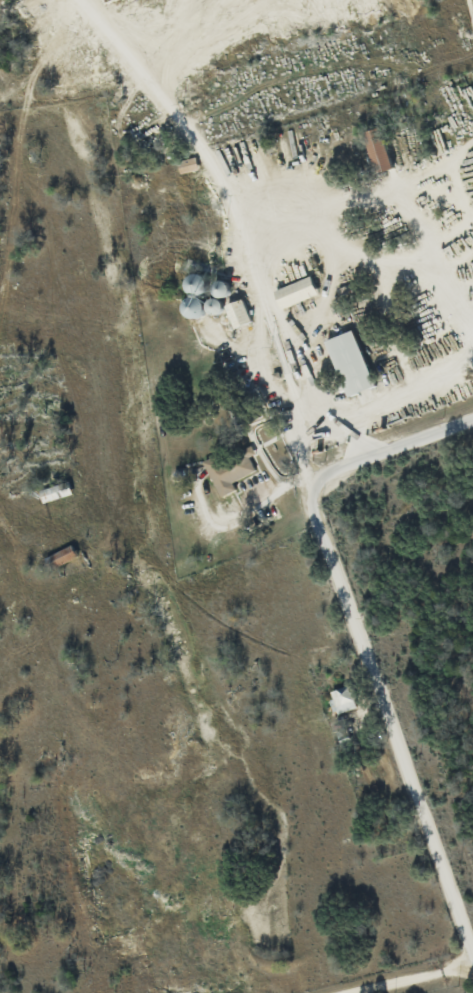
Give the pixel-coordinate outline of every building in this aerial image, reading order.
[(176,161),(179,174),(197,170),(194,157),(176,161)] [(280,308),(316,294),(309,276),(272,290),(280,308)] [(249,322),(241,298),(223,305),(232,328),(249,322)] [(372,386),(351,330),(324,340),(345,396),(372,386)] [(201,461),(219,497),(234,490),(230,483),(254,471),(247,457),(254,454),(250,445),(225,457),(221,451),(201,461)] [(335,713),(355,708),(349,685),(330,690),(335,713)]
